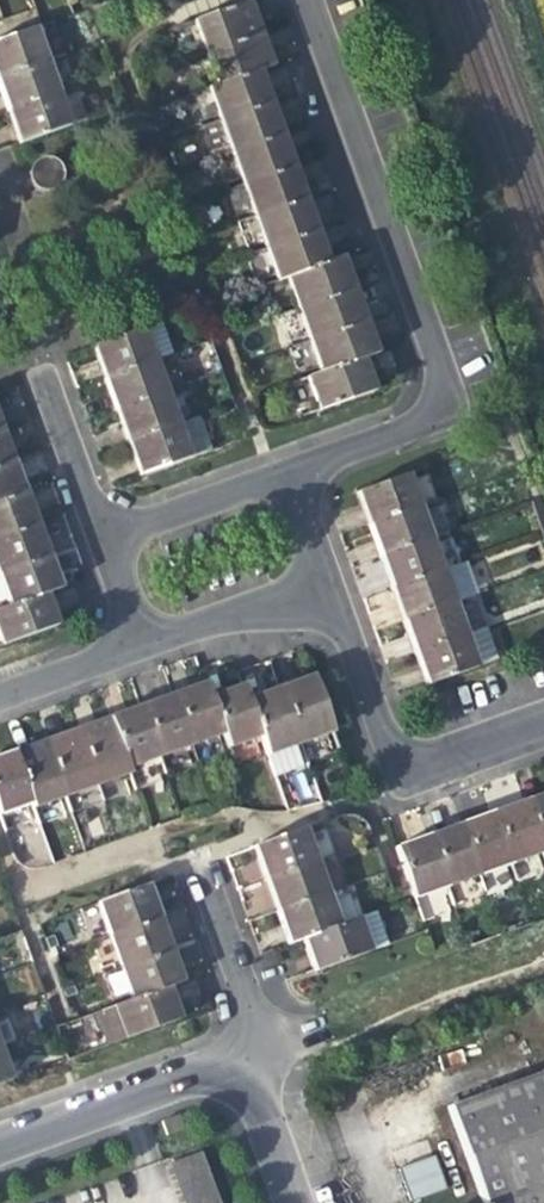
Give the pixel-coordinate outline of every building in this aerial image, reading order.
[(184,28),(196,61),(250,41),(243,22),(238,8),(184,28)] [(45,66),(33,32),(0,44),(0,82),(45,66)] [(196,61),(208,93),(247,78),(262,72),(256,55),(250,41),(196,61)] [(57,99),(45,66),(0,82),(0,119),(57,99)] [(199,96),(211,128),(259,111),(253,96),(247,78),(208,93),(199,96)] [(57,99),(0,119),(0,121),(4,132),(10,149),(87,121),(78,95),(58,102),(57,99)] [(211,128),(222,159),(270,141),(264,126),(259,111),(211,128)] [(222,159),(234,192),(281,175),(276,158),(270,141),(222,159)] [(49,167),(31,164),(21,178),(27,196),(44,200),(56,185),(49,167)] [(234,192),(246,224),(293,207),(287,189),(281,175),(234,192)] [(246,224),(257,256),(304,239),(298,221),(293,207),(246,224)] [(268,285),(276,282),(315,268),(310,255),(304,239),(257,256),(268,285)] [(276,282),(287,314),(341,295),(334,277),(329,263),(315,268),(276,282)] [(287,314),(299,348),(353,329),(348,315),(341,295),(287,314)] [(91,371),(96,383),(153,363),(169,357),(157,324),(84,351),(91,371)] [(358,342),(353,329),(299,348),(311,380),(350,365),(365,360),(358,342)] [(102,400),(108,417),(165,396),(153,363),(96,383),(102,400)] [(357,384),(350,365),(311,380),(298,384),(308,416),(362,397),(357,384)] [(176,426),(165,396),(108,417),(112,428),(119,447),(176,426)] [(197,418),(176,426),(119,447),(124,460),(130,480),(209,451),(197,418)] [(10,466),(4,450),(0,439),(0,469),(10,466)] [(21,497),(16,483),(10,466),(0,469),(0,505),(21,497)] [(356,516),(362,532),(417,512),(405,479),(350,498),(356,516)] [(33,530),(29,518),(21,497),(0,505),(0,542),(33,530)] [(369,551),(373,563),(428,543),(417,512),(362,532),(369,551)] [(45,561),(40,548),(33,530),(0,542),(0,577),(45,561)] [(379,578),(385,595),(440,575),(428,543),(373,563),(379,578)] [(8,609),(43,596),(56,592),(51,579),(45,561),(0,577),(0,586),(8,609)] [(461,567),(440,575),(385,595),(390,609),(396,626),(472,598),(461,567)] [(43,596),(8,609),(0,612),(0,648),(53,628),(48,612),(43,596)] [(475,598),(472,598),(396,626),(401,640),(407,658),(484,629),(486,629),(475,598)] [(495,664),(484,629),(407,658),(415,678),(420,691),(495,664)] [(292,688),(275,694),(296,750),(329,737),(309,682),(292,688)] [(189,746),(220,735),(209,701),(202,684),(189,688),(171,695),(189,746)] [(227,752),(257,741),(244,705),(239,690),(225,695),(209,701),(220,735),(227,752)] [(265,762),(296,750),(275,694),(263,698),(244,705),(257,741),(265,762)] [(155,758),(189,746),(171,695),(154,701),(137,707),(155,758)] [(124,770),(155,758),(137,707),(123,712),(106,718),(124,770)] [(125,775),(124,770),(106,718),(91,724),(73,730),(93,787),(125,775)] [(61,799),(93,787),(73,730),(62,734),(41,741),(61,799)] [(31,811),(61,799),(41,741),(26,747),(11,752),(29,803),(31,811)] [(29,803),(11,752),(0,756),(0,814),(29,803)] [(543,851),(543,796),(541,797),(521,805),(537,853),(543,851)] [(504,865),(537,853),(521,805),(507,810),(487,817),(504,865)] [(15,817),(29,865),(50,859),(36,810),(15,817)] [(472,877),(504,865),(487,817),(471,822),(454,828),(472,877)] [(322,857),(334,852),(323,824),(311,829),(322,857)] [(443,887),(472,877),(454,828),(441,833),(426,839),(443,887)] [(251,866),(257,882),(306,864),(295,832),(245,850),(251,866)] [(409,899),(443,887),(426,839),(412,844),(393,851),(409,899)] [(323,860),(334,890),(346,886),(334,856),(323,860)] [(264,902),(269,916),(318,897),(306,864),(257,882),(264,902)] [(94,904),(105,936),(153,919),(146,899),(142,887),(94,904)] [(280,945),(293,941),(329,927),(318,897),(269,916),(274,930),(280,945)] [(105,936),(116,968),(164,950),(159,937),(153,919),(105,936)] [(348,921),(329,927),(293,941),(300,959),(305,974),(360,955),(348,921)] [(116,968),(127,1000),(163,987),(175,982),(169,964),(164,950),(116,968)] [(169,1006),(163,987),(127,1000),(87,1014),(97,1042),(118,1034),(120,1040),(174,1021),(169,1006)] [(443,1107),(476,1202),(543,1202),(543,1072),(443,1107)] [(174,1118),(157,1124),(163,1138),(180,1132),(174,1118)] [(181,1202),(216,1202),(199,1154),(168,1165),(181,1202)] [(410,1198),(446,1191),(438,1156),(402,1163),(410,1198)]
